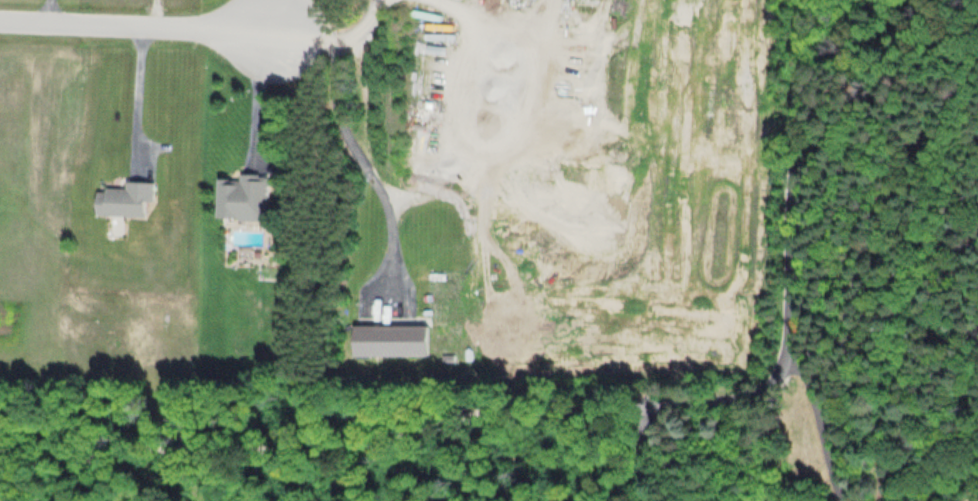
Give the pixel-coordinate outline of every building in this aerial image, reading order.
[(217,219),(265,221),(268,176),(241,175),(241,181),(219,180),(217,219)] [(127,192),(97,192),(97,215),(150,215),(151,183),(127,183),(127,192)]
